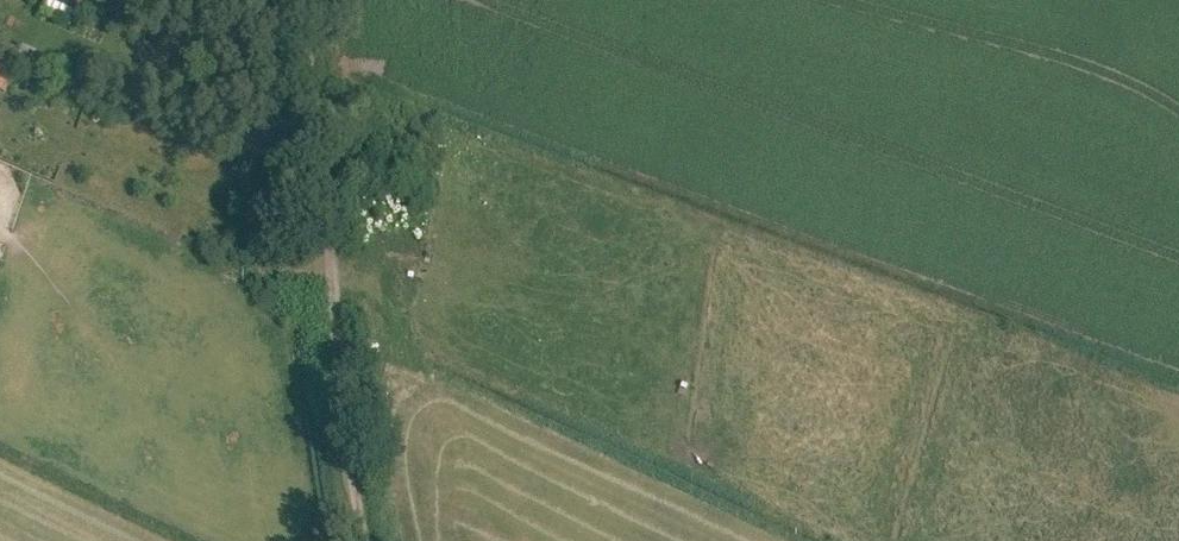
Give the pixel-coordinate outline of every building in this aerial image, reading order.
[(61,8),(63,0),(39,0),(61,8)] [(0,51),(0,76),(14,82),(23,61),(0,51)]
